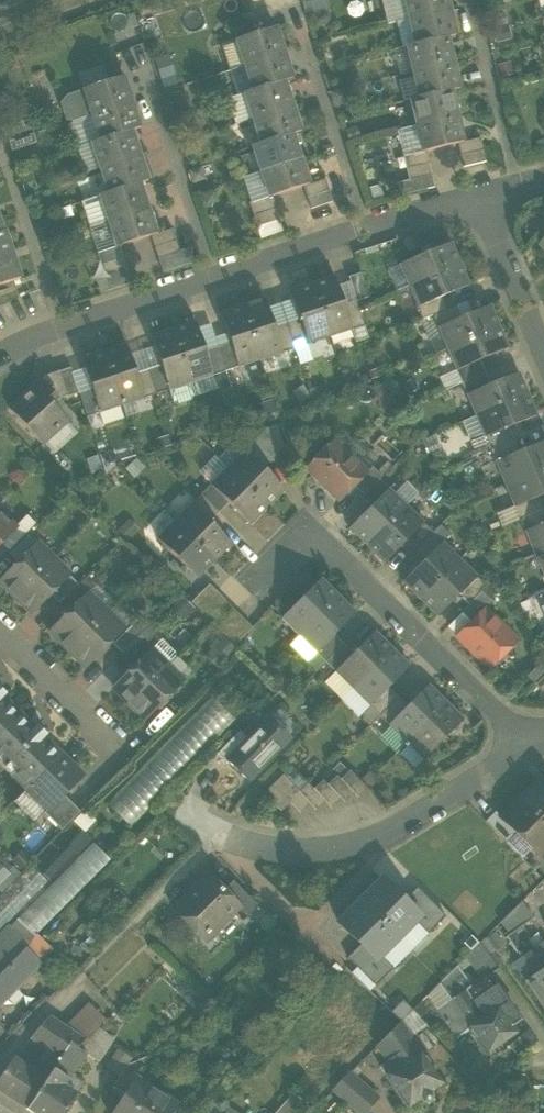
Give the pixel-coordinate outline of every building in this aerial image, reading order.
[(326,10),(325,0),(306,0),(307,11),(326,10)] [(408,19),(449,9),(447,0),(404,0),(408,19)] [(449,9),(408,19),(414,44),(448,37),(456,35),(449,9)] [(275,27),(235,39),(244,66),(283,53),(275,27)] [(414,44),(406,46),(412,72),(453,62),(448,37),(414,44)] [(283,53),(244,66),(252,91),(283,81),(291,78),(283,53)] [(40,54),(23,61),(27,69),(43,62),(40,54)] [(453,62),(412,72),(418,98),(451,90),(459,88),(453,62)] [(122,76),(83,89),(85,95),(91,115),(131,102),(127,90),(132,88),(130,81),(124,83),(122,76)] [(252,91),(243,94),(252,119),(291,105),(283,81),(252,91)] [(418,98),(410,100),(416,125),(457,116),(451,90),(418,98)] [(85,95),(68,101),(63,107),(67,119),(72,121),(91,115),(85,95)] [(131,102),(91,115),(99,140),(100,140),(131,130),(139,128),(131,102)] [(291,105),(252,119),(260,143),(292,133),(300,130),(291,105)] [(18,114),(7,118),(12,135),(23,131),(18,114)] [(457,116),(416,125),(422,152),(426,151),(457,143),(462,142),(457,116)] [(422,152),(416,125),(397,130),(403,156),(422,152)] [(131,130),(100,140),(99,140),(91,142),(100,168),(139,155),(131,130)] [(260,143),(252,146),(260,171),(300,158),(292,133),(260,143)] [(462,142),(457,143),(460,155),(483,149),(480,138),(462,142)] [(483,149),(460,155),(463,166),(486,161),(483,149)] [(406,168),(428,162),(426,151),(422,152),(403,156),(406,168)] [(139,155),(100,168),(108,193),(139,183),(147,180),(139,155)] [(300,158),(260,171),(268,197),(272,196),(303,186),(308,184),(300,158)] [(428,162),(406,168),(409,180),(431,174),(428,162)] [(409,180),(397,182),(400,195),(434,187),(431,174),(409,180)] [(308,184),(303,186),(307,197),(329,190),(325,178),(308,184)] [(108,193),(99,196),(108,221),(147,208),(139,183),(108,193)] [(329,190),(307,197),(310,208),(332,201),(329,190)] [(268,197),(250,203),(253,214),(275,207),(272,196),(268,197)] [(275,207),(253,214),(257,226),(279,219),(275,207)] [(147,208),(108,221),(116,246),(119,246),(150,235),(156,233),(147,208)] [(20,279),(5,232),(2,233),(0,225),(0,286),(20,279)] [(156,233),(150,235),(154,247),(176,239),(172,228),(156,233)] [(176,239),(154,247),(158,258),(180,251),(176,239)] [(451,243),(400,264),(409,285),(460,264),(451,243)] [(116,246),(97,253),(101,264),(123,257),(119,246),(116,246)] [(180,251),(158,258),(163,272),(194,262),(189,248),(180,251)] [(123,257),(101,264),(105,275),(105,276),(127,269),(123,257)] [(460,264),(409,285),(418,307),(441,297),(469,285),(460,264)] [(127,269),(105,276),(105,275),(95,278),(100,293),(131,283),(127,269)] [(361,272),(348,276),(350,282),(356,300),(368,296),(361,272)] [(334,276),(312,283),(329,336),(351,329),(343,305),(337,286),(334,276)] [(356,301),(356,300),(350,282),(337,286),(343,305),(356,301)] [(312,283),(290,291),(300,320),(307,343),(329,336),(312,283)] [(441,297),(418,307),(423,319),(432,315),(446,309),(441,297)] [(265,299),(243,306),(260,359),(282,352),(274,328),(265,299)] [(358,307),(356,301),(343,305),(351,329),(364,325),(358,307)] [(446,309),(432,315),(438,327),(439,327),(461,317),(456,305),(446,309)] [(243,306),(221,313),(230,342),(238,366),(260,359),(243,306)] [(461,317),(439,327),(448,348),(499,327),(490,306),(461,317)] [(300,320),(287,324),(295,348),(307,344),(307,343),(300,320)] [(195,321),(173,329),(191,382),(213,375),(205,351),(195,321)] [(287,324),(274,328),(282,352),(295,348),(287,324)] [(499,327),(448,348),(457,370),(479,361),(508,348),(499,327)] [(173,329),(151,336),(160,365),(169,390),(173,402),(178,404),(191,400),(194,396),(195,395),(191,382),(173,329)] [(230,342),(217,347),(225,371),(238,367),(238,366),(230,342)] [(126,344),(104,352),(121,405),(143,397),(135,373),(126,344)] [(217,347),(205,351),(213,375),(225,371),(217,347)] [(104,352),(82,359),(85,368),(91,388),(99,412),(121,405),(104,352)] [(457,370),(456,371),(461,382),(484,372),(479,361),(457,370)] [(160,365),(148,369),(156,394),(169,390),(160,365)] [(71,367),(58,371),(66,396),(79,392),(72,372),(71,367)] [(72,372),(79,392),(91,388),(85,368),(72,372)] [(156,394),(148,369),(135,373),(143,397),(144,398),(156,394)] [(58,371),(46,375),(54,400),(66,396),(58,371)] [(484,372),(461,382),(466,395),(467,395),(490,385),(484,372)] [(490,385),(467,395),(476,416),(527,394),(518,373),(490,385)] [(46,375),(10,408),(42,444),(68,420),(50,401),(54,400),(46,375)] [(99,412),(91,388),(79,392),(87,417),(99,413),(99,412)] [(527,394),(476,416),(485,437),(508,427),(536,415),(527,394)] [(254,441),(272,459),(283,448),(277,425),(267,429),(254,441)] [(508,427),(485,437),(490,449),(513,439),(508,427)] [(513,439),(490,449),(495,462),(518,452),(513,439)] [(272,459),(254,441),(245,450),(245,451),(263,468),(272,459)] [(333,441),(307,468),(339,500),(354,485),(366,473),(333,441)] [(495,462),(505,484),(543,467),(543,441),(518,452),(495,462)] [(263,468),(245,451),(228,468),(267,507),(285,490),(263,468)] [(366,473),(354,485),(364,494),(379,479),(381,476),(372,467),(366,473)] [(505,484),(514,506),(537,497),(543,494),(543,467),(505,484)] [(267,507),(228,468),(211,486),(228,504),(250,525),(267,507)] [(364,494),(361,497),(370,506),(388,488),(379,479),(364,494)] [(211,486),(210,485),(201,494),(219,513),(228,504),(211,486)] [(370,506),(349,528),(366,545),(405,506),(388,488),(370,506)] [(219,513),(201,494),(192,504),(210,522),(219,513)] [(537,497),(514,506),(520,519),(543,509),(537,497)] [(210,522),(192,504),(175,522),(214,561),(232,543),(210,522)] [(405,506),(366,545),(384,563),(405,541),(423,523),(405,506)] [(520,519),(525,531),(543,523),(543,512),(543,509),(520,519)] [(14,528),(0,514),(0,542),(14,528)] [(27,516),(18,525),(26,533),(35,524),(27,516)] [(214,561),(175,522),(158,539),(197,578),(214,561)] [(423,523),(405,541),(415,551),(432,533),(423,523)] [(525,531),(534,554),(543,550),(543,523),(525,531)] [(18,525),(0,542),(9,551),(26,533),(18,525)] [(432,533),(415,551),(424,560),(442,542),(432,533)] [(28,535),(9,553),(18,562),(37,544),(28,535)] [(424,560),(402,581),(420,599),(459,559),(442,542),(424,560)] [(18,562),(0,581),(16,596),(53,559),(37,544),(18,562)] [(534,554),(543,576),(543,550),(534,554)] [(68,575),(53,559),(16,596),(32,612),(50,594),(68,575)] [(459,559),(420,599),(437,616),(458,595),(476,577),(459,559)] [(68,575),(50,594),(59,603),(66,596),(78,584),(68,575)] [(78,584),(66,596),(75,606),(87,594),(94,587),(85,577),(78,584)] [(476,577),(458,595),(467,604),(480,591),(485,585),(476,577)] [(321,578),(281,618),(299,635),(338,595),(321,578)] [(209,585),(192,602),(207,618),(225,600),(209,585)] [(467,604),(460,611),(471,622),(483,609),(484,610),(492,602),(480,591),(467,604)] [(75,606),(50,631),(70,650),(107,614),(87,594),(75,606)] [(338,595),(299,635),(316,652),(334,635),(355,613),(338,595)] [(225,600),(207,618),(216,627),(234,609),(225,600)] [(234,609),(216,627),(225,636),(243,619),(234,609)] [(471,622),(457,636),(490,668),(516,641),(484,610),(483,609),(471,622)] [(107,614),(70,650),(86,666),(97,655),(100,656),(108,649),(107,645),(123,629),(107,614)] [(243,619),(225,636),(235,646),(252,628),(243,619)] [(131,625),(112,644),(122,653),(140,635),(131,625)] [(352,653),(335,671),(352,689),(391,649),(374,632),(352,653)] [(239,650),(222,634),(208,647),(224,665),(239,650)] [(316,652),(316,653),(325,662),(343,644),(334,635),(316,652)] [(160,640),(150,650),(166,666),(176,656),(160,640)] [(343,644),(325,662),(334,672),(335,671),(352,653),(343,644)] [(391,649),(352,689),(370,706),(387,688),(409,666),(391,649)] [(150,650),(134,666),(130,665),(123,673),(124,676),(113,687),(129,703),(166,666),(150,650)] [(176,656),(166,666),(182,682),(192,672),(176,656)] [(527,676),(535,684),(543,675),(543,669),(538,664),(527,676)] [(166,666),(129,703),(145,719),(156,708),(160,709),(167,702),(165,698),(182,682),(166,666)] [(352,689),(335,671),(334,672),(323,682),(341,700),(352,689)] [(406,707),(388,724),(406,742),(445,703),(428,685),(406,707)] [(3,696),(5,694),(0,688),(0,756),(2,754),(18,769),(11,776),(25,789),(60,753),(44,737),(46,734),(37,725),(35,728),(3,696)] [(370,706),(369,707),(379,716),(397,697),(387,688),(370,706)] [(369,707),(370,706),(352,689),(341,700),(358,718),(361,715),(369,707)] [(397,697),(379,716),(388,725),(388,724),(406,707),(397,697)] [(445,703),(406,742),(423,759),(463,720),(445,703)] [(379,716),(369,707),(361,715),(371,724),(379,716)] [(269,720),(228,761),(246,777),(287,737),(269,720)] [(166,745),(107,803),(125,821),(184,763),(166,745)] [(60,753),(25,789),(26,790),(45,809),(46,810),(47,811),(63,795),(83,775),(60,753)] [(358,797),(367,788),(349,770),(340,779),(354,794),(358,797)] [(340,779),(336,775),(327,785),(340,798),(344,803),(354,794),(340,779)] [(327,785),(322,780),(313,789),(325,801),(330,807),(340,798),(327,785)] [(539,782),(531,791),(528,791),(524,795),(524,798),(521,801),(543,824),(543,787),(539,782)] [(313,789),(307,783),(298,792),(309,804),(315,810),(325,801),(313,789)] [(282,795),(272,784),(262,794),(281,812),(290,803),(282,795)] [(298,792),(292,786),(282,795),(290,803),(300,813),(309,804),(298,792)] [(45,809),(26,790),(14,803),(32,821),(45,809)] [(63,795),(47,811),(46,810),(44,813),(61,830),(80,812),(63,795)] [(521,801),(518,804),(515,804),(511,807),(512,810),(503,819),(502,820),(515,833),(538,856),(543,849),(543,824),(521,801)] [(515,833),(502,820),(503,819),(495,811),(485,821),(506,843),(515,833)] [(91,844),(17,919),(34,936),(109,861),(91,844)] [(0,895),(0,931),(48,881),(30,864),(0,895)] [(0,892),(18,874),(14,870),(9,875),(0,867),(0,892)] [(208,876),(173,910),(203,942),(238,906),(208,876)] [(381,879),(360,901),(398,939),(415,921),(419,917),(403,902),(381,879)] [(417,888),(403,902),(419,917),(415,921),(428,933),(445,916),(417,888)] [(398,939),(360,901),(337,923),(360,945),(376,961),(380,957),(398,939)] [(521,902),(501,923),(509,935),(510,935),(519,929),(533,918),(521,902)] [(0,936),(0,965),(5,970),(26,949),(29,946),(9,927),(0,936)] [(533,949),(519,929),(510,935),(509,935),(505,938),(520,958),(533,949)] [(498,968),(480,943),(466,957),(481,978),(486,974),(487,975),(498,968)] [(392,969),(380,957),(376,961),(360,945),(347,958),(375,986),(392,969)] [(520,958),(532,975),(543,967),(543,958),(537,948),(536,947),(533,949),(520,958)] [(0,975),(0,1004),(39,963),(26,949),(5,970),(0,975)] [(457,966),(439,984),(450,1000),(471,986),(471,985),(457,966)] [(525,980),(543,1007),(543,967),(532,975),(525,980)] [(481,978),(471,985),(471,986),(450,1000),(438,1009),(457,1037),(469,1028),(487,1053),(516,1033),(510,1026),(519,1019),(487,975),(486,974),(481,978)] [(394,1015),(411,1019),(414,1008),(397,1003),(394,1015)] [(105,1021),(88,1004),(77,1015),(81,1020),(82,1020),(94,1031),(97,1028),(105,1021)] [(82,1020),(81,1020),(77,1015),(65,1027),(85,1040),(94,1031),(82,1020)] [(65,1027),(49,1016),(30,1039),(46,1050),(59,1059),(70,1043),(77,1048),(85,1040),(65,1027)] [(421,1053),(399,1022),(378,1044),(377,1045),(387,1061),(379,1066),(408,1107),(419,1099),(421,1102),(423,1103),(424,1103),(425,1103),(427,1106),(433,1101),(432,1099),(432,1096),(430,1092),(442,1084),(421,1053)] [(94,1031),(85,1040),(91,1045),(85,1054),(98,1062),(113,1039),(97,1028),(94,1031)] [(85,1040),(77,1048),(85,1054),(91,1045),(85,1040)] [(59,1059),(53,1070),(68,1080),(85,1054),(77,1048),(70,1043),(59,1059)] [(59,1059),(46,1050),(40,1060),(46,1064),(41,1071),(42,1072),(39,1077),(45,1080),(53,1070),(59,1059)] [(106,1071),(116,1079),(127,1065),(130,1059),(119,1051),(116,1056),(106,1071)] [(13,1059),(0,1079),(0,1092),(26,1109),(45,1080),(39,1077),(13,1059)] [(149,1080),(127,1065),(116,1079),(111,1086),(124,1094),(134,1078),(146,1086),(149,1080)] [(26,1109),(32,1112),(62,1112),(75,1094),(63,1086),(68,1080),(53,1070),(45,1080),(26,1109)] [(350,1072),(332,1091),(344,1101),(361,1082),(350,1072)] [(134,1078),(124,1094),(112,1112),(172,1112),(177,1106),(146,1086),(134,1078)] [(361,1082),(344,1101),(357,1112),(364,1112),(379,1097),(361,1082)] [(306,1111),(291,1095),(275,1112),(303,1112),(306,1111)]
